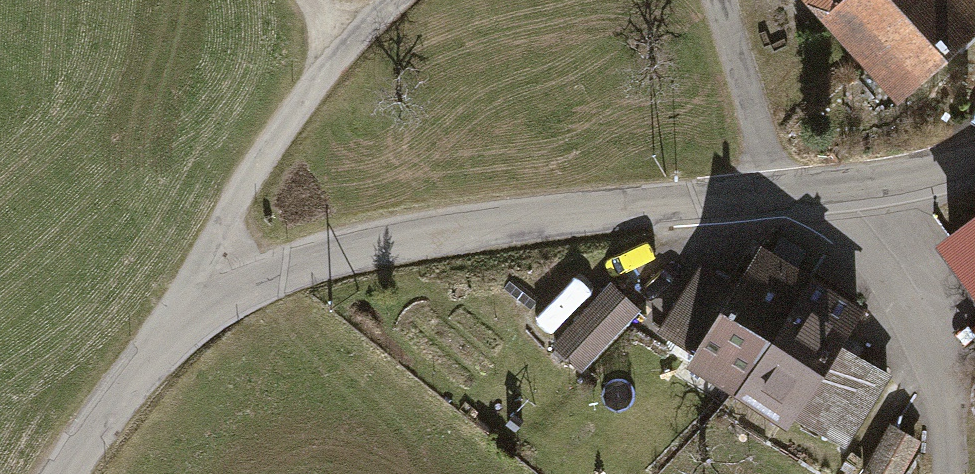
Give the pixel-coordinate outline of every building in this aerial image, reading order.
[(895,105),(974,35),(974,0),(803,0),(895,105)] [(933,253),(974,309),(974,222),(933,253)] [(791,420),(845,455),(891,385),(833,348),(857,311),(759,248),(735,286),(703,265),(658,336),(693,358),(686,369),(784,431),(791,420)] [(637,318),(607,288),(551,346),(582,375),(637,318)] [(888,430),(870,463),(856,456),(845,473),(905,473),(920,448),(888,430)]
